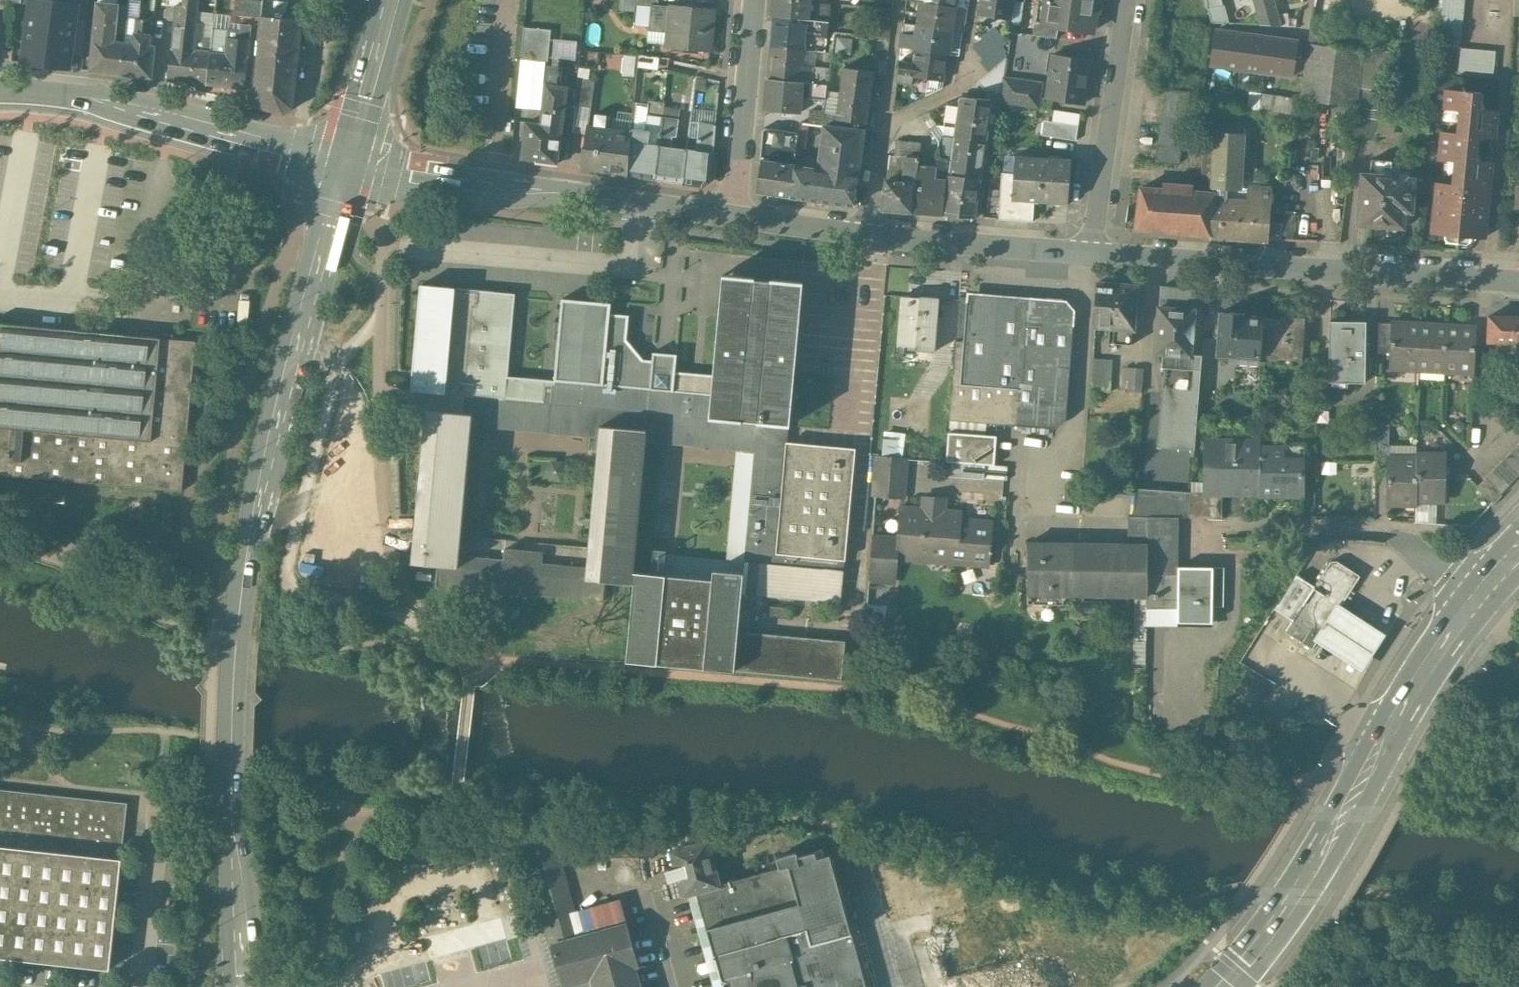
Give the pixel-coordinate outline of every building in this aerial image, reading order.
[(24,61),(69,67),(77,4),(50,0),(32,0),(24,61)] [(247,0),(236,0),(235,13),(260,16),(261,15),(262,2),(247,0)] [(267,0),(262,0),(262,2),(261,15),(290,18),(292,4),(274,2),(275,1),(267,0)] [(774,16),(808,19),(810,2),(810,0),(776,0),(774,16)] [(921,0),(907,0),(906,8),(920,10),(918,24),(952,29),(956,6),(921,0)] [(979,14),(1011,19),(1014,0),(981,0),(979,14)] [(1035,21),(1043,22),(1046,0),(1038,0),(1035,21)] [(1043,22),(1043,24),(1058,26),(1093,31),(1095,12),(1097,12),(1099,0),(1098,0),(1046,0),(1043,22)] [(1212,21),(1230,22),(1223,0),(1206,0),(1212,21)] [(1268,24),(1282,25),(1278,12),(1275,0),(1262,0),(1268,24)] [(1438,45),(1460,47),(1465,0),(1442,0),(1438,45)] [(118,3),(97,1),(93,39),(114,41),(118,3)] [(830,4),(810,2),(808,19),(828,20),(830,4)] [(658,3),(650,3),(650,4),(648,30),(668,31),(667,45),(709,49),(713,9),(658,3)] [(1288,12),(1278,12),(1282,25),(1290,25),(1288,12)] [(894,14),(886,13),(883,37),(892,38),(894,14)] [(290,18),(261,15),(260,16),(258,41),(260,41),(254,88),(252,88),(250,104),(284,113),(284,114),(293,108),(292,107),(296,76),(303,77),(307,45),(299,45),(302,20),(290,18)] [(152,18),(137,16),(134,43),(149,44),(152,18)] [(808,19),(774,16),(771,47),(805,51),(806,34),(808,19)] [(808,19),(806,34),(826,36),(828,20),(808,19)] [(203,23),(174,21),(168,78),(195,81),(195,85),(206,85),(206,83),(210,52),(210,51),(193,49),(194,37),(201,38),(203,23)] [(1058,26),(1043,24),(1043,22),(1035,21),(1034,21),(1033,34),(1056,37),(1058,26)] [(918,24),(905,22),(901,45),(916,48),(949,53),(952,29),(918,24)] [(550,29),(523,27),(520,59),(547,61),(550,29)] [(249,38),(235,37),(236,29),(228,28),(225,54),(247,56),(249,38)] [(984,64),(1011,57),(1004,29),(977,36),(984,64)] [(1298,41),(1217,29),(1212,64),(1293,75),(1298,41)] [(114,41),(93,39),(90,70),(121,73),(122,73),(125,42),(114,41)] [(581,59),(581,39),(555,39),(555,59),(581,59)] [(134,43),(125,42),(122,73),(152,76),(155,45),(149,44),(134,43)] [(1308,43),(1300,99),(1317,101),(1324,45),(1308,43)] [(1365,51),(1324,45),(1317,101),(1358,106),(1365,51)] [(805,51),(771,47),(768,78),(801,81),(803,65),(805,51)] [(1496,50),(1460,47),(1458,69),(1494,73),(1496,50)] [(949,53),(916,48),(914,57),(912,75),(920,76),(945,80),(949,53)] [(225,54),(210,52),(206,83),(244,87),(247,56),(225,54)] [(1088,58),(1052,53),(1046,98),(1081,103),(1088,58)] [(909,61),(900,60),(897,81),(919,84),(920,76),(912,75),(914,57),(910,56),(909,61)] [(817,67),(803,65),(801,81),(816,82),(817,67)] [(872,71),(831,65),(823,115),(865,121),(872,71)] [(720,81),(697,75),(695,87),(719,91),(720,81)] [(1043,82),(1004,76),(1000,101),(1039,107),(1043,82)] [(801,81),(768,78),(765,109),(798,112),(800,95),(801,81)] [(816,82),(801,81),(800,95),(814,97),(816,82)] [(541,123),(526,121),(521,157),(536,159),(536,161),(556,164),(558,150),(560,151),(562,137),(560,137),(567,87),(546,84),(541,123)] [(1190,92),(1166,88),(1154,161),(1175,164),(1179,139),(1183,139),(1190,92)] [(1461,109),(1458,133),(1442,131),(1440,158),(1456,159),(1454,183),(1438,182),(1433,232),(1486,237),(1490,194),(1486,193),(1486,188),(1491,189),(1493,161),(1480,160),(1480,157),(1479,156),(1475,155),(1477,135),(1495,137),(1497,111),(1484,109),(1485,105),(1483,104),(1480,104),(1481,92),(1446,89),(1444,108),(1461,109)] [(1233,92),(1219,90),(1217,102),(1231,104),(1233,92)] [(1296,98),(1270,94),(1268,109),(1294,113),(1296,98)] [(991,100),(960,97),(955,137),(986,140),(991,100)] [(1056,110),(1056,119),(1045,118),(1044,135),(1081,138),(1083,112),(1056,110)] [(610,115),(595,113),(593,128),(587,127),(582,167),(627,173),(630,140),(631,133),(630,133),(608,130),(610,115)] [(937,126),(928,113),(921,116),(931,131),(937,126)] [(663,117),(648,114),(645,130),(649,131),(647,143),(659,145),(663,117)] [(716,117),(705,114),(701,116),(700,123),(716,125),(716,117)] [(956,115),(946,114),(943,134),(953,136),(956,115)] [(1380,119),(1358,116),(1355,137),(1377,140),(1380,119)] [(679,119),(663,117),(659,145),(671,146),(673,135),(677,136),(679,119)] [(716,125),(700,123),(696,150),(713,153),(716,125)] [(864,130),(825,125),(818,167),(858,172),(864,130)] [(799,133),(764,127),(761,150),(762,151),(796,154),(799,133)] [(645,130),(631,129),(630,133),(631,133),(630,140),(647,143),(649,131),(645,130)] [(15,134),(0,132),(0,152),(12,154),(15,134)] [(1216,133),(1206,132),(1202,177),(1212,178),(1214,161),(1215,146),(1216,133)] [(1240,135),(1216,133),(1215,146),(1238,148),(1240,135)] [(986,140),(955,137),(949,175),(980,178),(986,140)] [(647,143),(630,140),(627,173),(655,177),(659,145),(647,143)] [(921,142),(901,140),(899,155),(903,156),(904,156),(905,157),(918,158),(919,158),(921,142)] [(671,146),(659,145),(655,177),(682,181),(687,149),(671,146)] [(1238,148),(1215,146),(1214,161),(1237,163),(1238,148)] [(696,150),(687,149),(682,181),(703,184),(711,177),(713,153),(696,150)] [(796,154),(762,151),(761,159),(762,159),(757,192),(790,196),(794,164),(795,157),(796,154)] [(1071,159),(1015,155),(1014,173),(1002,172),(999,218),(1033,220),(1034,200),(1068,203),(1071,159)] [(811,159),(795,157),(794,164),(810,166),(811,159)] [(918,158),(905,157),(902,180),(915,181),(916,177),(918,158)] [(1394,159),(1372,158),(1371,173),(1393,175),(1394,159)] [(1237,163),(1214,161),(1212,178),(1211,192),(1213,192),(1210,234),(1266,238),(1270,190),(1235,186),(1237,163)] [(810,166),(794,164),(790,196),(853,205),(858,172),(818,167),(810,166)] [(1371,173),(1364,173),(1360,223),(1386,225),(1389,229),(1396,230),(1401,226),(1404,226),(1405,210),(1413,211),(1415,178),(1408,178),(1408,176),(1371,173)] [(980,178),(949,175),(943,214),(975,217),(980,178)] [(946,180),(916,177),(915,181),(912,211),(943,213),(946,180)] [(902,180),(886,179),(883,210),(912,211),(915,181),(902,180)] [(1191,185),(1162,183),(1161,188),(1139,187),(1136,228),(1210,234),(1213,192),(1211,192),(1191,190),(1191,185)] [(804,280),(723,273),(713,375),(712,394),(711,396),(709,417),(789,423),(791,424),(804,280)] [(1119,284),(1098,282),(1095,325),(1109,326),(1133,328),(1136,285),(1131,285),(1131,284),(1119,283),(1119,284)] [(505,396),(506,395),(506,394),(507,376),(515,293),(484,290),(484,293),(454,290),(454,287),(422,285),(412,388),(428,390),(505,396)] [(1195,289),(1159,286),(1159,307),(1193,309),(1195,289)] [(921,292),(911,292),(910,297),(901,296),(897,344),(914,345),(914,350),(934,351),(939,298),(921,296),(921,292)] [(1067,303),(971,295),(971,296),(958,295),(949,419),(1056,427),(1067,418),(1075,313),(1067,303)] [(562,298),(555,381),(712,394),(713,375),(676,371),(677,354),(653,352),(652,360),(644,359),(626,339),(629,315),(610,314),(611,303),(562,298)] [(1159,307),(1157,307),(1154,353),(1162,354),(1183,355),(1190,356),(1194,310),(1193,309),(1159,307)] [(1245,313),(1221,311),(1218,354),(1260,357),(1264,318),(1245,316),(1245,313)] [(1489,315),(1488,340),(1505,341),(1517,341),(1518,342),(1518,317),(1489,315)] [(1306,317),(1282,316),(1282,319),(1264,318),(1260,357),(1303,360),(1306,317)] [(1366,321),(1330,320),(1329,360),(1328,382),(1331,382),(1364,384),(1366,321)] [(0,322),(0,426),(152,440),(161,337),(0,322)] [(1392,323),(1378,322),(1378,353),(1391,353),(1392,323)] [(1419,324),(1392,323),(1391,353),(1390,367),(1417,368),(1419,324)] [(1447,326),(1419,324),(1417,368),(1444,370),(1447,326)] [(1133,328),(1109,326),(1108,338),(1116,339),(1115,343),(1132,344),(1133,328)] [(1476,328),(1447,326),(1444,370),(1473,372),(1476,328)] [(0,426),(0,473),(182,490),(196,340),(161,337),(152,440),(0,426)] [(1517,341),(1505,341),(1504,353),(1517,353),(1517,341)] [(1183,355),(1162,354),(1161,367),(1163,367),(1182,369),(1182,367),(1183,355)] [(1112,359),(1093,358),(1090,389),(1110,391),(1112,359)] [(1329,360),(1317,360),(1317,406),(1331,407),(1331,382),(1328,382),(1329,360)] [(1143,368),(1131,367),(1129,391),(1141,392),(1143,368)] [(1182,369),(1163,367),(1157,447),(1193,449),(1200,368),(1182,367),(1182,369)] [(543,398),(544,380),(507,376),(506,394),(506,395),(543,398)] [(555,381),(544,380),(543,398),(506,395),(505,396),(428,390),(426,408),(474,413),(472,424),(599,436),(600,424),(646,428),(645,440),(754,450),(787,453),(788,441),(788,440),(789,423),(709,417),(711,396),(673,392),(555,381)] [(474,413),(426,408),(412,562),(438,565),(458,567),(460,554),(472,424),(474,413)] [(1390,424),(1376,423),(1376,454),(1390,454),(1390,424)] [(646,428),(600,424),(599,436),(587,566),(586,579),(605,580),(632,583),(632,581),(633,571),(645,440),(646,428)] [(889,431),(888,452),(908,452),(908,431),(889,431)] [(996,435),(948,432),(946,460),(994,464),(996,435)] [(1260,441),(1206,440),(1206,491),(1206,492),(1215,492),(1259,493),(1260,445),(1260,441)] [(854,447),(788,441),(787,453),(754,450),(744,559),(742,571),(741,592),(840,602),(854,447)] [(1518,443),(1511,451),(1518,459),(1518,443)] [(1286,445),(1260,445),(1259,493),(1259,498),(1304,499),(1304,477),(1305,458),(1285,458),(1286,445)] [(1316,446),(1286,445),(1285,458),(1305,458),(1304,477),(1315,478),(1316,446)] [(1511,451),(1503,459),(1518,475),(1518,459),(1511,451)] [(905,458),(877,455),(873,495),(902,497),(905,458)] [(1446,455),(1416,455),(1416,459),(1416,499),(1446,499),(1446,455)] [(1416,459),(1389,459),(1388,503),(1415,503),(1416,499),(1416,459)] [(1503,459),(1495,468),(1511,484),(1518,475),(1503,459)] [(1511,484),(1495,468),(1487,476),(1503,492),(1511,484)] [(1503,492),(1487,476),(1477,484),(1494,499),(1503,492)] [(1191,492),(1137,487),(1135,516),(1148,516),(1175,517),(1189,517),(1191,492)] [(1206,491),(1191,490),(1191,492),(1189,517),(1215,517),(1215,492),(1206,492),(1206,491)] [(939,497),(923,496),(922,509),(938,510),(939,497)] [(1227,514),(1243,514),(1244,496),(1228,496),(1227,514)] [(922,509),(899,507),(897,538),(895,558),(896,558),(931,560),(988,565),(992,522),(960,519),(961,512),(938,510),(922,509)] [(1135,516),(1128,516),(1128,544),(1148,544),(1148,516),(1135,516)] [(1175,517),(1148,516),(1148,544),(1148,550),(1173,550),(1174,550),(1175,517)] [(897,538),(872,536),(868,576),(894,578),(896,558),(895,558),(897,538)] [(1128,544),(1027,543),(1026,595),(1147,596),(1147,594),(1147,573),(1148,550),(1148,544),(1128,544)] [(542,551),(505,547),(504,558),(460,554),(458,567),(438,565),(436,584),(604,600),(605,580),(586,579),(587,566),(541,562),(542,551)] [(1173,550),(1148,550),(1147,573),(1172,574),(1172,568),(1173,550)] [(1292,619),(1285,630),(1312,648),(1315,644),(1324,629),(1325,628),(1339,607),(1359,575),(1337,560),(1331,560),(1314,585),(1292,619)] [(1220,568),(1172,568),(1172,574),(1147,573),(1147,594),(1154,594),(1154,596),(1158,596),(1158,594),(1180,595),(1179,612),(1192,612),(1191,622),(1208,623),(1208,602),(1220,602),(1220,568)] [(712,578),(633,571),(632,581),(634,582),(627,661),(840,679),(844,640),(737,630),(740,593),(741,592),(742,571),(712,569),(712,578)] [(1297,574),(1275,608),(1292,619),(1314,585),(1297,574)] [(1386,638),(1339,607),(1325,628),(1324,629),(1315,644),(1363,674),(1386,638)] [(1266,683),(1246,671),(1233,691),(1253,704),(1266,683)] [(0,789),(0,846),(121,859),(128,803),(0,789)] [(636,831),(552,833),(559,859),(655,858),(660,828),(636,831)] [(559,859),(552,833),(521,833),(551,943),(580,935),(574,916),(559,859)] [(709,843),(671,852),(682,898),(695,894),(719,888),(718,885),(709,843)] [(0,846),(0,957),(111,969),(123,859),(121,859),(0,846)] [(796,857),(795,853),(776,858),(779,868),(718,885),(719,888),(695,894),(712,954),(740,946),(742,956),(741,956),(743,964),(745,964),(748,977),(735,980),(733,971),(718,975),(721,986),(865,986),(829,855),(818,857),(817,851),(796,857)] [(615,905),(574,916),(580,935),(621,924),(615,905)] [(580,935),(551,943),(563,986),(589,978),(635,966),(639,965),(627,922),(621,924),(580,935)] [(508,932),(512,954),(530,951),(525,928),(508,932)] [(635,966),(589,978),(591,986),(641,986),(635,966)]
